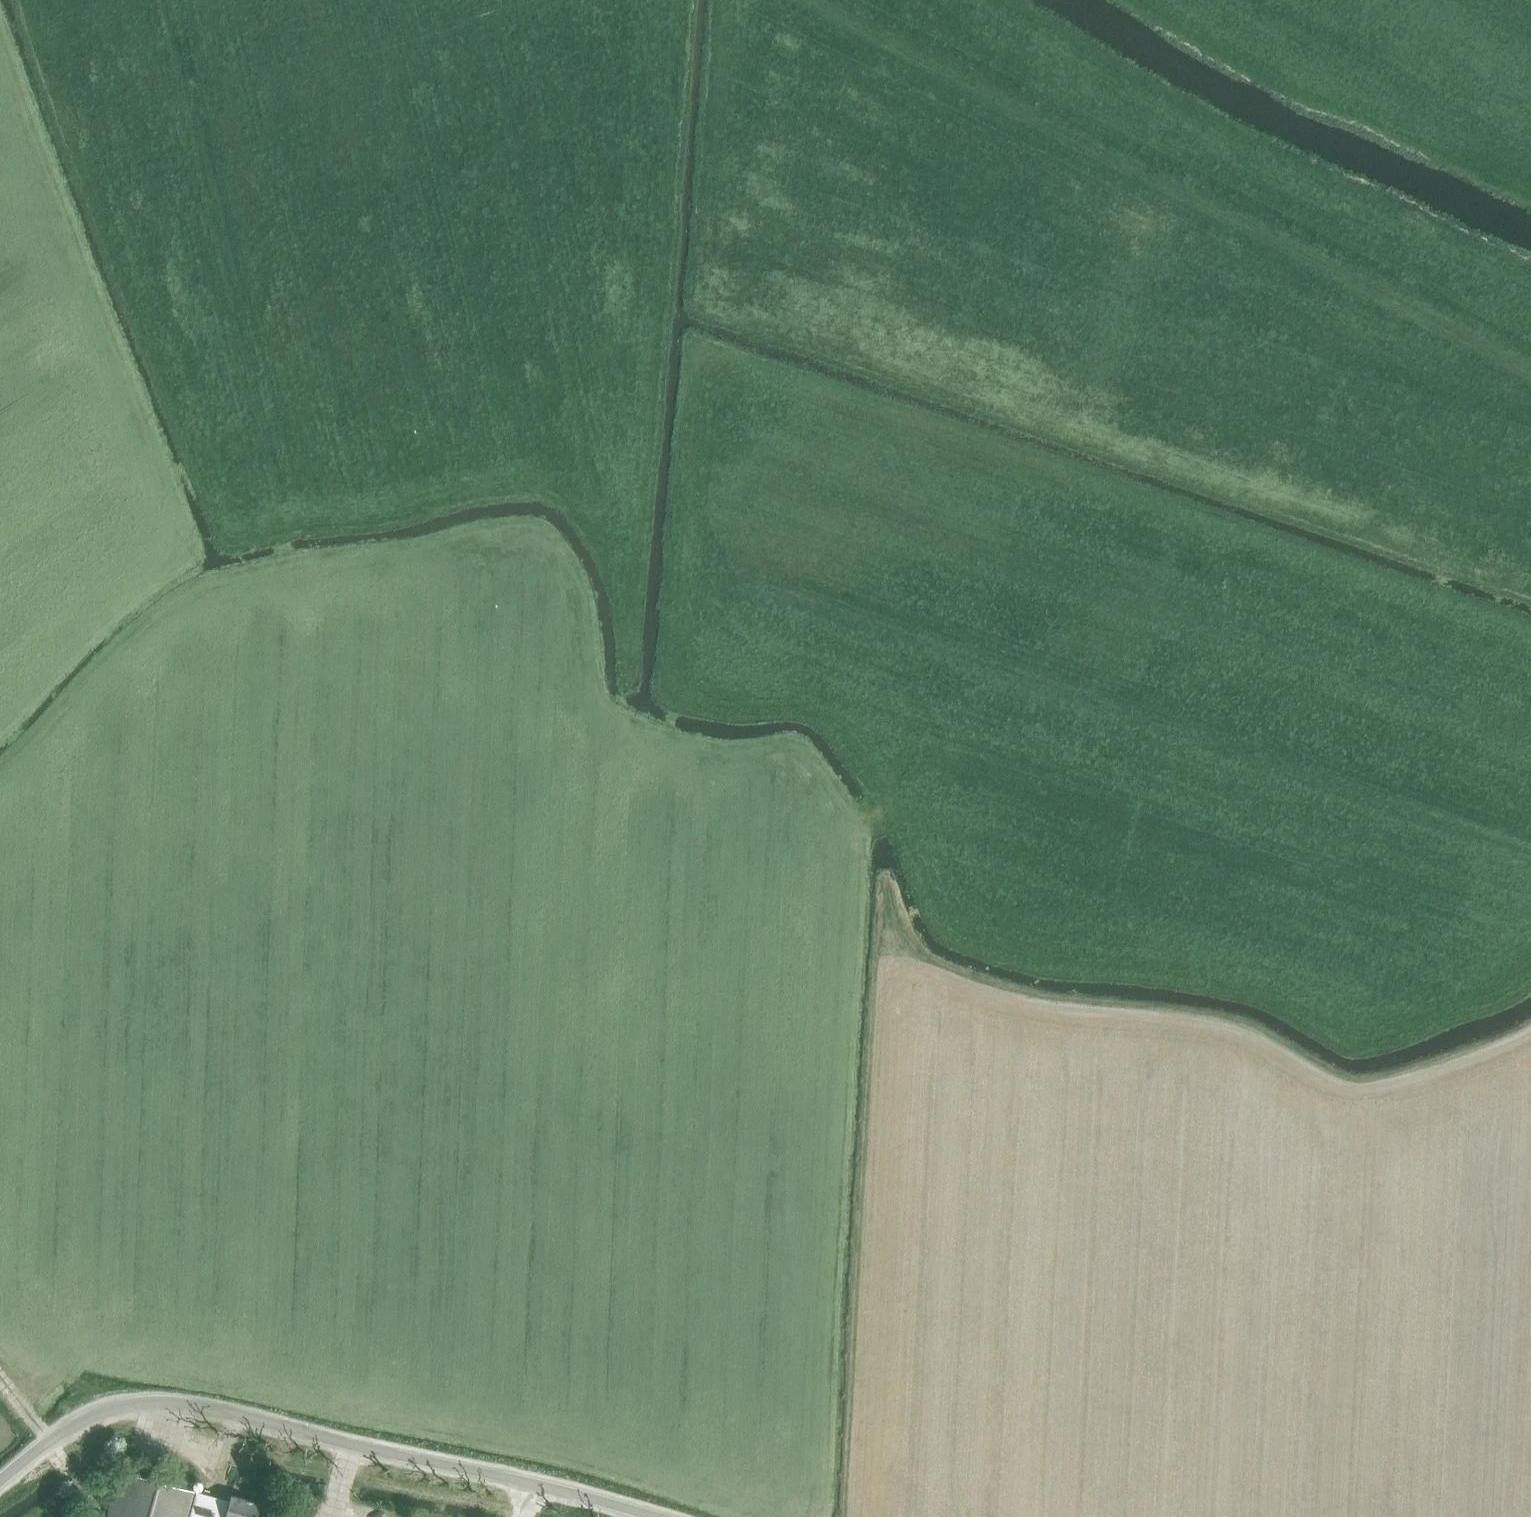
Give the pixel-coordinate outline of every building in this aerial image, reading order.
[(120,1471),(107,1516),(257,1516),(261,1503),(231,1495),(229,1501),(197,1492),(120,1471)]
